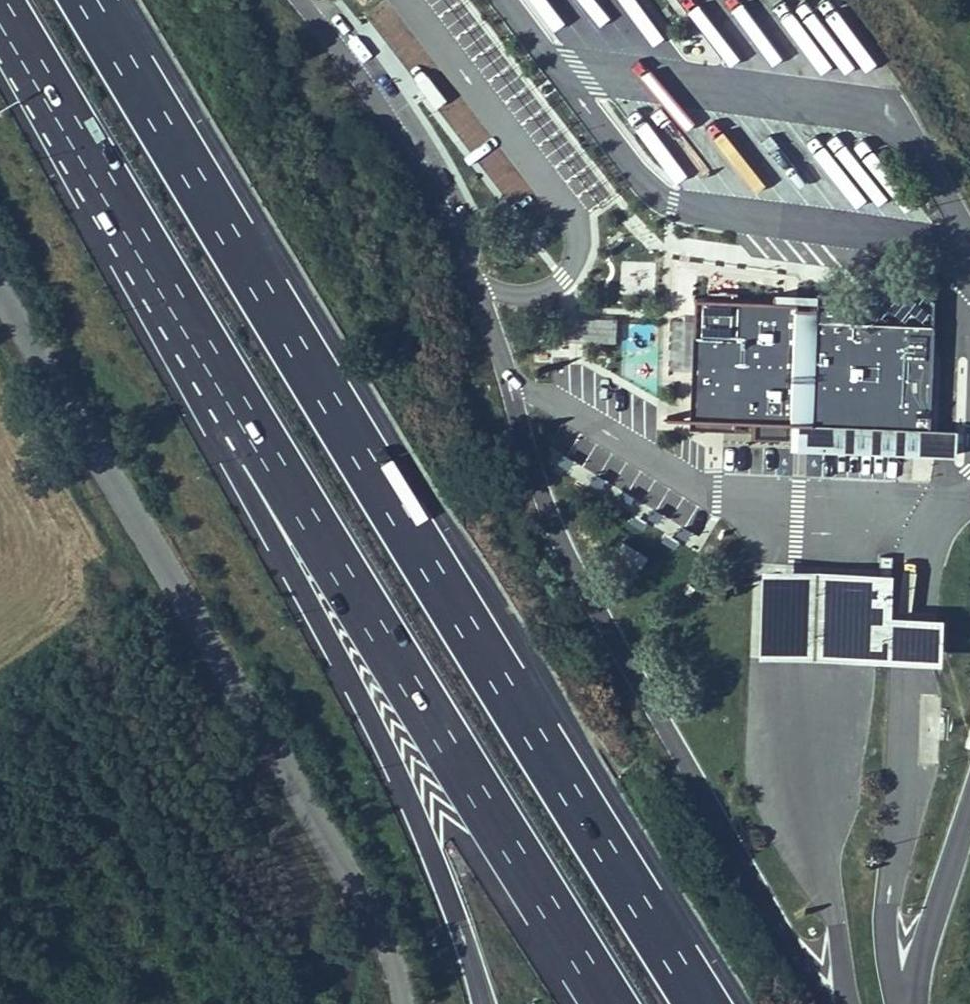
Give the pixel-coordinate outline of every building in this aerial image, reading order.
[(371,10),(435,119),(459,105),(397,0),(388,0),(371,10)] [(716,58),(731,46),(694,0),(669,0),(716,58)] [(747,7),(795,69),(806,60),(760,0),(757,0),(747,7)] [(840,15),(829,24),(871,78),(882,69),(840,15)] [(628,120),(669,187),(685,177),(645,110),(628,120)] [(857,155),(844,164),(882,218),(895,209),(857,155)] [(736,338),(694,337),(692,419),(800,421),(930,425),(933,324),(817,321),(817,307),(796,306),(796,300),(737,299),(736,338)] [(567,342),(618,344),(618,320),(567,318),(567,342)] [(575,392),(584,368),(559,359),(550,383),(575,392)] [(825,576),(765,574),(762,663),(824,665),(915,668),(946,669),(947,623),(922,623),(896,622),(897,578),(825,576)]
